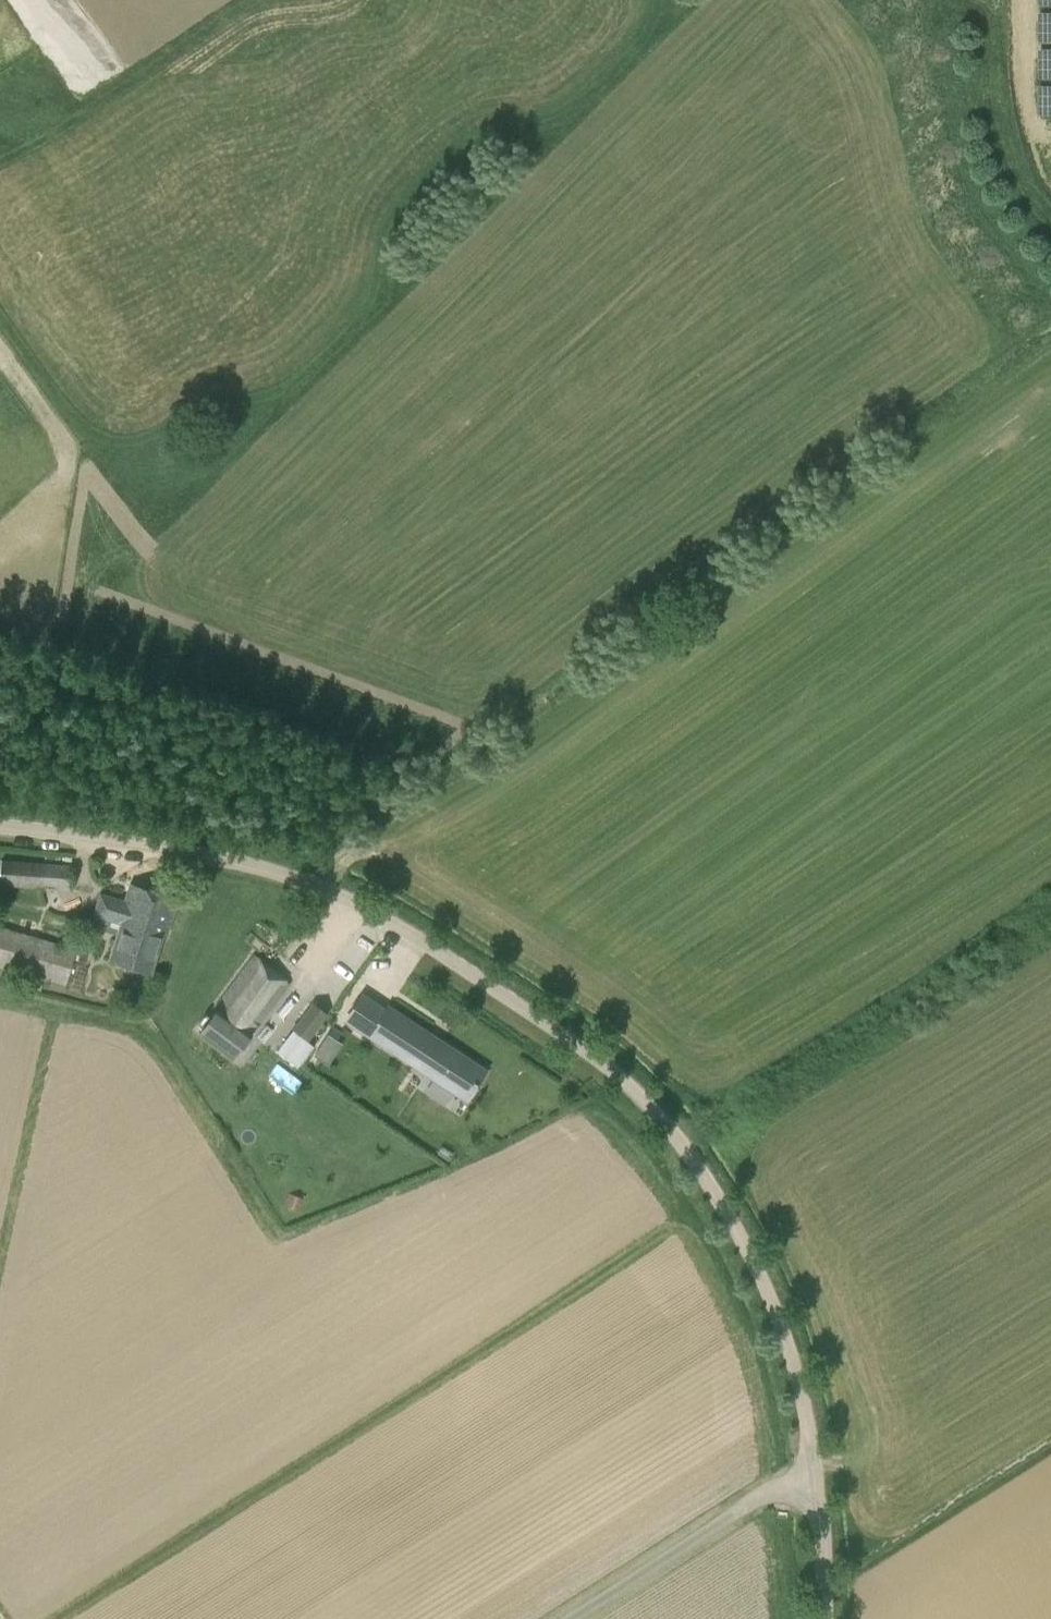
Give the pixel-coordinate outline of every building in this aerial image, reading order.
[(70,891),(72,865),(0,860),(0,862),(0,885),(70,891)] [(109,960),(150,973),(162,936),(168,937),(179,899),(129,883),(123,899),(99,893),(93,916),(120,925),(109,960)] [(65,986),(76,948),(43,938),(45,929),(21,922),(17,930),(0,925),(0,968),(65,986)] [(199,1033),(232,1058),(247,1038),(249,1040),(290,985),(253,954),(213,1012),(214,1013),(199,1033)] [(476,1084),(462,1075),(470,1062),(440,1042),(438,1046),(426,1037),(428,1034),(388,1008),(385,1012),(362,996),(346,1020),(466,1098),(476,1084)] [(328,1014),(312,1002),(292,1030),(308,1041),(328,1014)] [(341,1033),(332,1027),(328,1033),(337,1039),(341,1033)]
